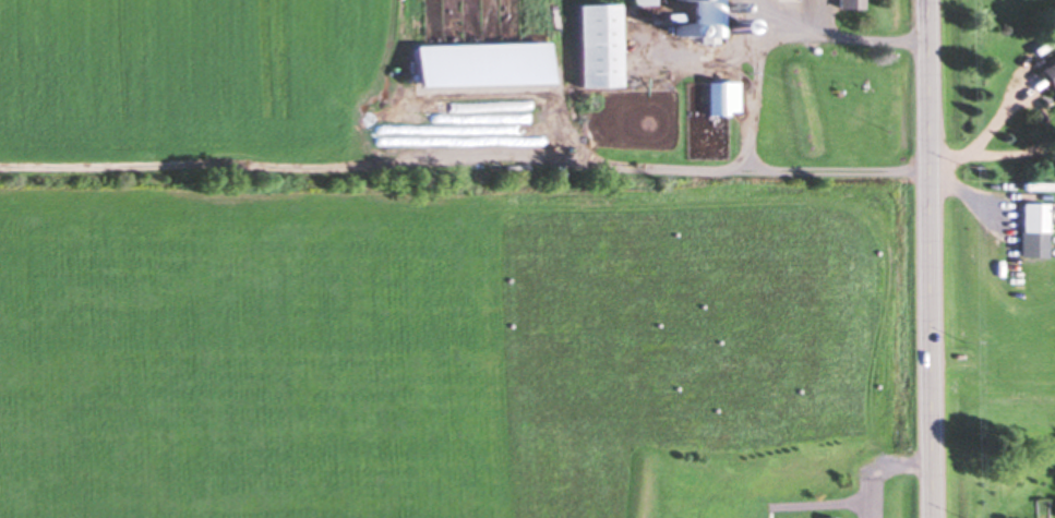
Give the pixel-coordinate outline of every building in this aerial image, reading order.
[(692,23),(670,24),(670,38),(734,37),(733,2),(722,2),(722,0),(692,0),(692,23)] [(616,2),(575,3),(576,86),(617,86),(616,2)] [(1041,65),(1054,93),(1054,57),(1041,65)] [(738,81),(706,81),(706,115),(738,115),(738,81)] [(708,156),(724,156),(724,146),(705,146),(705,137),(692,137),(692,156),(708,156)] [(1047,255),(1047,203),(1022,203),(1022,255),(1047,255)]
